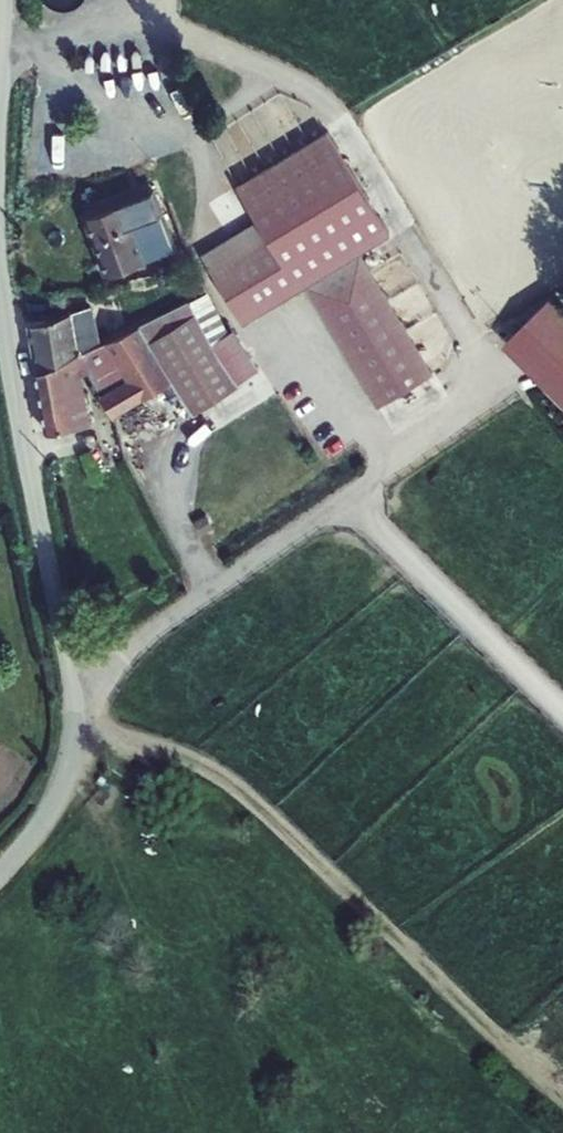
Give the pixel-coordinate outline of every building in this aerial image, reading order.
[(341,144),(253,197),(267,221),(210,249),(233,295),(296,267),(309,290),(397,236),(341,144)] [(174,248),(152,188),(84,215),(107,273),(174,248)] [(199,301),(227,341),(245,330),(223,289),(199,301)] [(562,397),(562,297),(513,345),(562,397)] [(251,382),(227,341),(199,301),(151,323),(168,354),(184,381),(203,413),(251,382)] [(42,321),(49,370),(108,343),(96,308),(42,321)] [(130,333),(116,339),(125,354),(136,373),(109,391),(125,416),(184,381),(168,354),(151,365),(130,333)] [(49,370),(58,428),(96,423),(89,375),(125,354),(116,339),(108,343),(49,370)] [(10,737),(0,728),(0,748),(10,737)]
